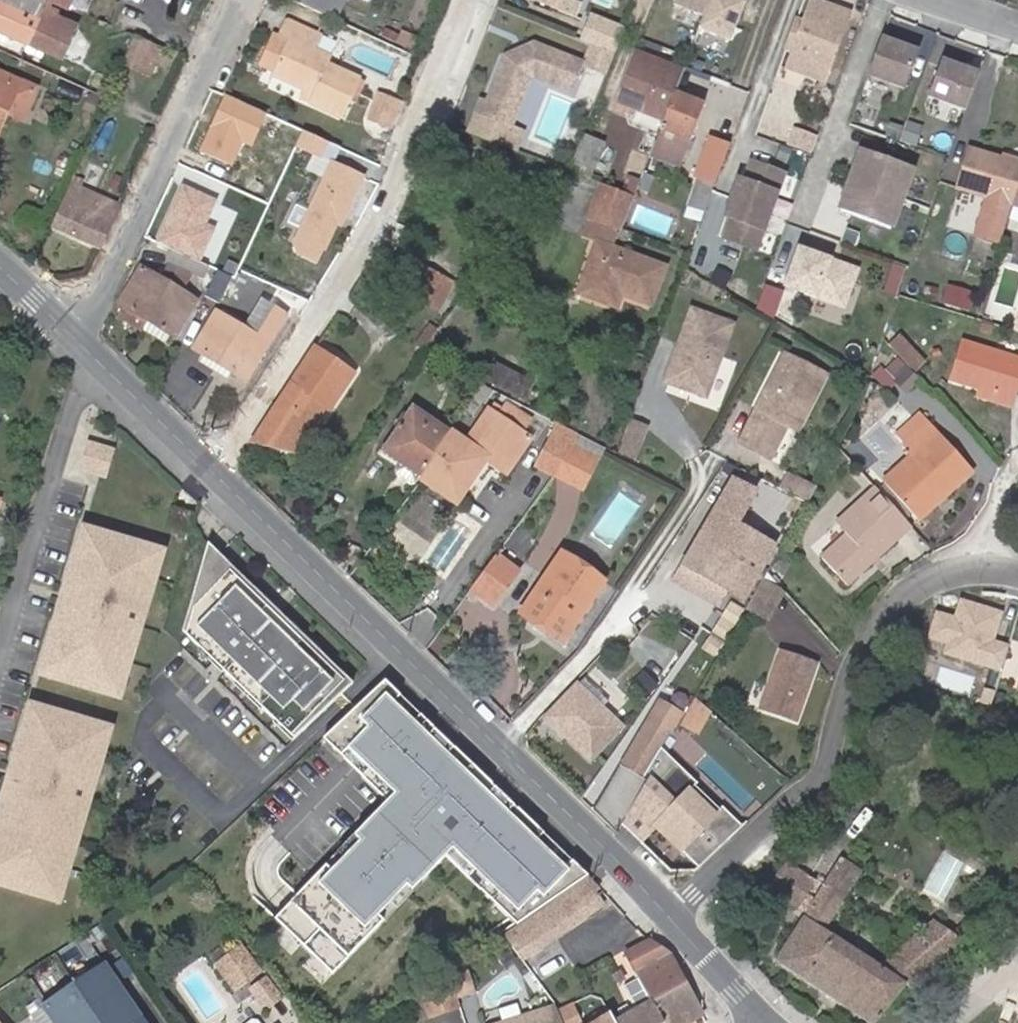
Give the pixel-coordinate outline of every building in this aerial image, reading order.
[(60,56),(74,25),(35,7),(38,1),(35,0),(0,0),(0,30),(60,56)] [(573,15),(578,2),(573,0),(537,0),(573,15)] [(676,5),(704,15),(698,30),(731,42),(746,0),(677,0),(676,5)] [(808,7),(828,15),(830,8),(810,0),(808,7)] [(782,66),(823,81),(847,14),(830,8),(828,15),(808,7),(802,23),(791,19),(781,47),(788,49),(782,66)] [(592,11),(583,39),(593,42),(586,64),(610,72),(626,22),(592,11)] [(271,77),(302,92),(298,101),(342,120),(360,81),(360,80),(329,66),(333,57),(316,50),(322,38),(285,21),(279,36),(271,40),(259,66),(273,73),(271,77)] [(152,43),(134,35),(122,62),(140,71),(152,43)] [(916,53),(879,40),(866,77),(903,90),(916,53)] [(164,48),(152,43),(140,71),(152,76),(164,48)] [(584,64),(532,44),(504,55),(474,131),(514,147),(520,132),(510,128),(530,77),(572,94),(584,64)] [(673,93),(682,70),(635,53),(615,105),(634,113),(636,109),(663,119),(673,93)] [(975,74),(938,61),(925,98),(962,111),(975,74)] [(0,72),(0,124),(3,116),(19,123),(35,87),(0,72)] [(370,117),(389,125),(399,101),(379,93),(370,117)] [(704,105),(673,93),(663,119),(660,127),(658,133),(649,157),(681,167),(691,139),(704,105)] [(98,115),(104,102),(89,95),(83,109),(98,115)] [(266,115),(225,97),(200,153),(233,167),(243,144),(251,148),(266,115)] [(647,128),(638,152),(649,157),(658,133),(647,128)] [(306,130),(300,142),(324,153),(330,141),(306,130)] [(583,131),(569,168),(591,177),(605,140),(583,131)] [(724,160),(729,146),(712,140),(707,138),(694,174),(700,176),(689,205),(702,209),(706,211),(724,160)] [(912,168),(861,150),(840,211),(891,229),(912,168)] [(1017,178),(1017,165),(970,151),(958,188),(1010,204),(1017,178)] [(624,190),(635,194),(649,157),(638,152),(624,190)] [(721,228),(758,241),(786,167),(749,152),(741,172),(735,170),(722,206),(728,208),(721,228)] [(369,176),(330,158),(291,245),(296,254),(320,265),(336,229),(344,232),(369,176)] [(53,226),(97,247),(115,205),(78,188),(82,181),(74,178),(53,226)] [(590,219),(621,230),(635,194),(624,190),(605,182),(591,218),(590,219)] [(216,199),(181,185),(157,243),(201,261),(215,229),(205,225),(216,199)] [(632,220),(669,235),(678,211),(641,197),(632,220)] [(701,210),(702,209),(689,205),(686,203),(682,214),(698,219),(701,210)] [(614,248),(621,230),(590,219),(584,235),(584,237),(596,242),(614,248)] [(663,266),(614,248),(596,242),(591,257),(596,259),(590,276),(584,274),(577,292),(605,303),(610,291),(620,294),(649,305),(663,266)] [(854,275),(796,251),(783,288),(839,308),(854,275)] [(448,275),(421,262),(411,283),(436,295),(448,275)] [(121,300),(126,304),(146,318),(174,337),(196,302),(143,266),(121,300)] [(1012,288),(1004,317),(1015,320),(1017,310),(1017,290),(1012,288)] [(615,307),(620,294),(610,291),(605,303),(615,307)] [(258,301),(242,327),(215,311),(193,348),(247,379),(284,315),(270,307),(258,301)] [(146,318),(126,304),(119,313),(140,327),(146,318)] [(707,393),(733,323),(691,308),(665,378),(707,393)] [(901,334),(890,345),(910,368),(913,371),(925,360),(901,334)] [(964,345),(952,383),(980,392),(978,398),(1013,409),(1017,394),(1017,363),(964,345)] [(316,348),(253,443),(297,454),(327,409),(332,412),(356,375),(316,348)] [(799,435),(826,379),(785,360),(743,450),(774,465),(790,431),(799,435)] [(538,406),(546,393),(548,395),(561,369),(545,361),(532,385),(497,366),(489,379),(538,406)] [(896,384),(906,393),(920,379),(913,371),(910,368),(896,384)] [(419,475),(423,478),(453,430),(416,405),(383,451),(399,462),(396,466),(398,472),(409,480),(417,479),(419,475)] [(453,430),(423,478),(457,502),(486,460),(507,475),(536,435),(496,406),(469,442),(453,430)] [(908,446),(931,426),(919,412),(896,431),(908,446)] [(640,449),(647,430),(627,423),(620,442),(640,449)] [(920,521),(973,473),(931,426),(908,446),(904,449),(910,455),(883,480),(920,521)] [(538,464),(555,474),(571,446),(559,440),(562,435),(557,432),(538,464)] [(637,460),(640,449),(620,442),(616,452),(637,460)] [(113,450),(90,443),(83,467),(106,474),(113,450)] [(571,446),(555,474),(581,488),(597,462),(588,456),(591,451),(586,448),(582,453),(571,446)] [(810,504),(820,487),(792,473),(784,492),(809,504),(810,504)] [(730,589),(748,600),(779,546),(742,524),(759,494),(736,480),(678,579),(721,604),(730,589)] [(912,528),(878,490),(837,525),(847,538),(822,560),(847,588),(912,528)] [(84,526),(39,680),(119,703),(164,549),(84,526)] [(354,683),(208,543),(182,630),(295,739),(354,683)] [(522,569),(498,552),(470,590),(495,607),(522,569)] [(560,554),(520,615),(564,643),(603,583),(560,554)] [(748,606),(769,617),(786,587),(765,576),(748,606)] [(1003,613),(961,601),(956,619),(937,614),(930,639),(947,644),(944,655),(1003,672),(1010,645),(995,641),(1003,613)] [(796,728),(818,672),(783,659),(760,715),(796,728)] [(547,718),(590,760),(621,726),(578,685),(547,718)] [(579,871),(386,689),(357,719),(368,729),(347,750),(397,798),(293,907),(282,918),(335,968),(448,849),(516,912),(539,887),(552,899),(579,871)] [(683,721),(700,731),(711,714),(696,701),(683,721)] [(0,808),(0,883),(60,900),(110,725),(30,702),(0,808)] [(609,822),(618,830),(622,824),(626,818),(632,807),(647,782),(643,780),(662,748),(672,732),(649,718),(593,810),(607,824),(609,822)] [(702,785),(662,748),(643,780),(647,782),(632,807),(701,871),(748,827),(727,807),(720,816),(694,793),(702,785)] [(626,818),(622,824),(676,875),(701,871),(632,807),(626,818)] [(980,928),(969,921),(955,934),(934,920),(882,968),(824,928),(860,869),(840,857),(824,884),(813,901),(806,913),(777,959),(872,1022),(877,1022),(884,1014),(905,983),(913,989),(980,928)] [(806,913),(813,901),(824,884),(785,861),(768,888),(806,913)] [(552,899),(535,912),(554,938),(609,907),(587,878),(552,899)] [(554,938),(535,912),(517,923),(500,934),(520,961),(554,938)] [(702,1014),(670,952),(651,942),(615,961),(631,990),(619,997),(627,1012),(612,1020),(609,1014),(593,1022),(695,1022),(702,1014)] [(499,944),(487,952),(495,964),(507,957),(499,944)] [(216,966),(235,990),(260,970),(241,946),(216,966)] [(41,1006),(53,1022),(142,1022),(102,963),(41,1006)] [(467,967),(446,974),(455,999),(476,992),(467,967)] [(441,972),(419,989),(429,1017),(457,1007),(455,999),(446,974),(444,970),(441,972)] [(267,1005),(283,992),(269,974),(252,987),(267,1005)] [(485,1021),(486,1022),(560,1022),(556,1014),(551,1002),(548,998),(485,1021)]
